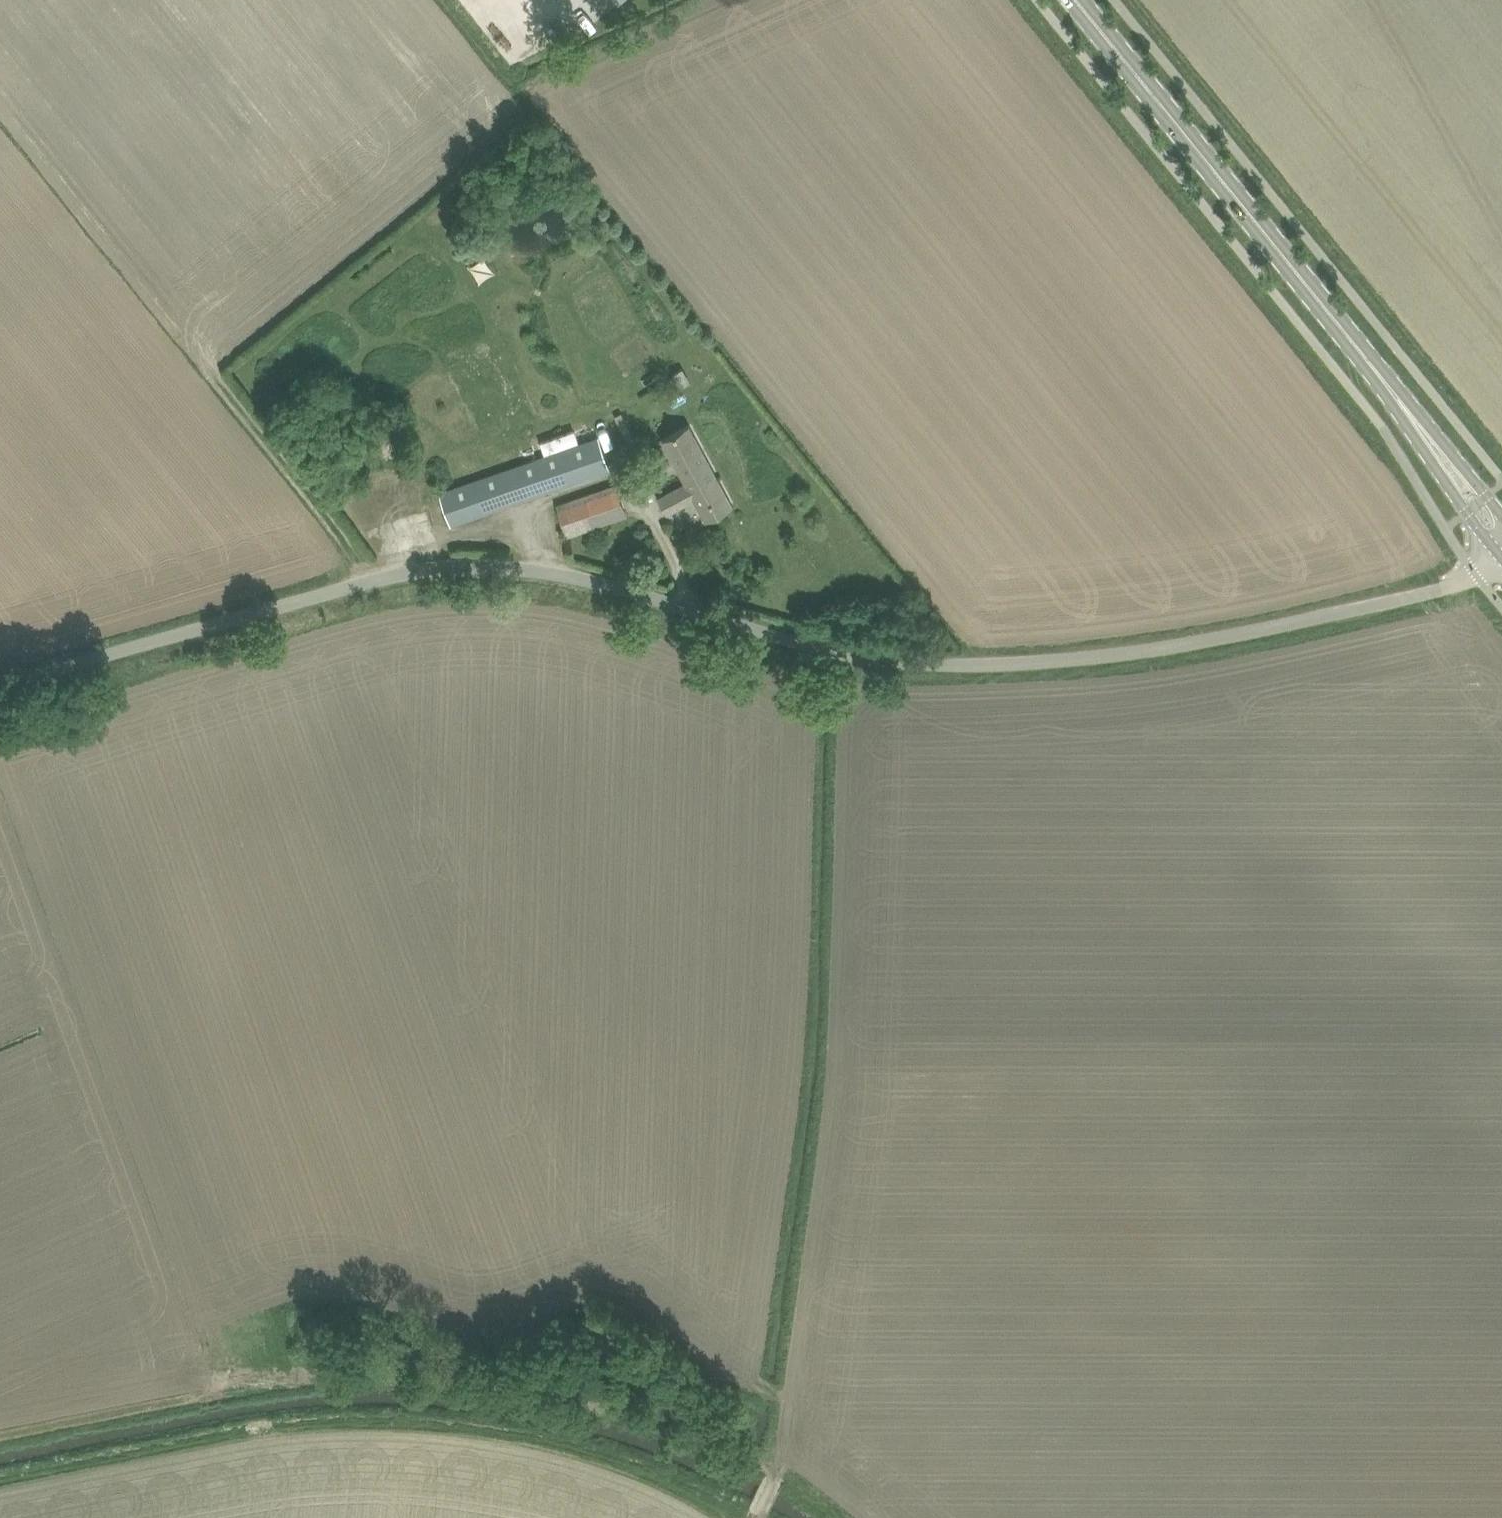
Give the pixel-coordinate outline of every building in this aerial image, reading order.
[(484,280),(500,270),(490,254),(474,264),(484,280)] [(683,368),(673,373),(680,386),(690,381),(683,368)] [(695,497),(707,519),(733,505),(689,424),(663,438),(686,482),(658,496),(667,512),(695,497)] [(546,455),(440,492),(445,504),(451,523),(610,468),(603,449),(599,437),(580,443),(575,428),(541,440),(546,455)] [(561,515),(568,534),(627,513),(621,494),(617,484),(557,505),(561,515)]
